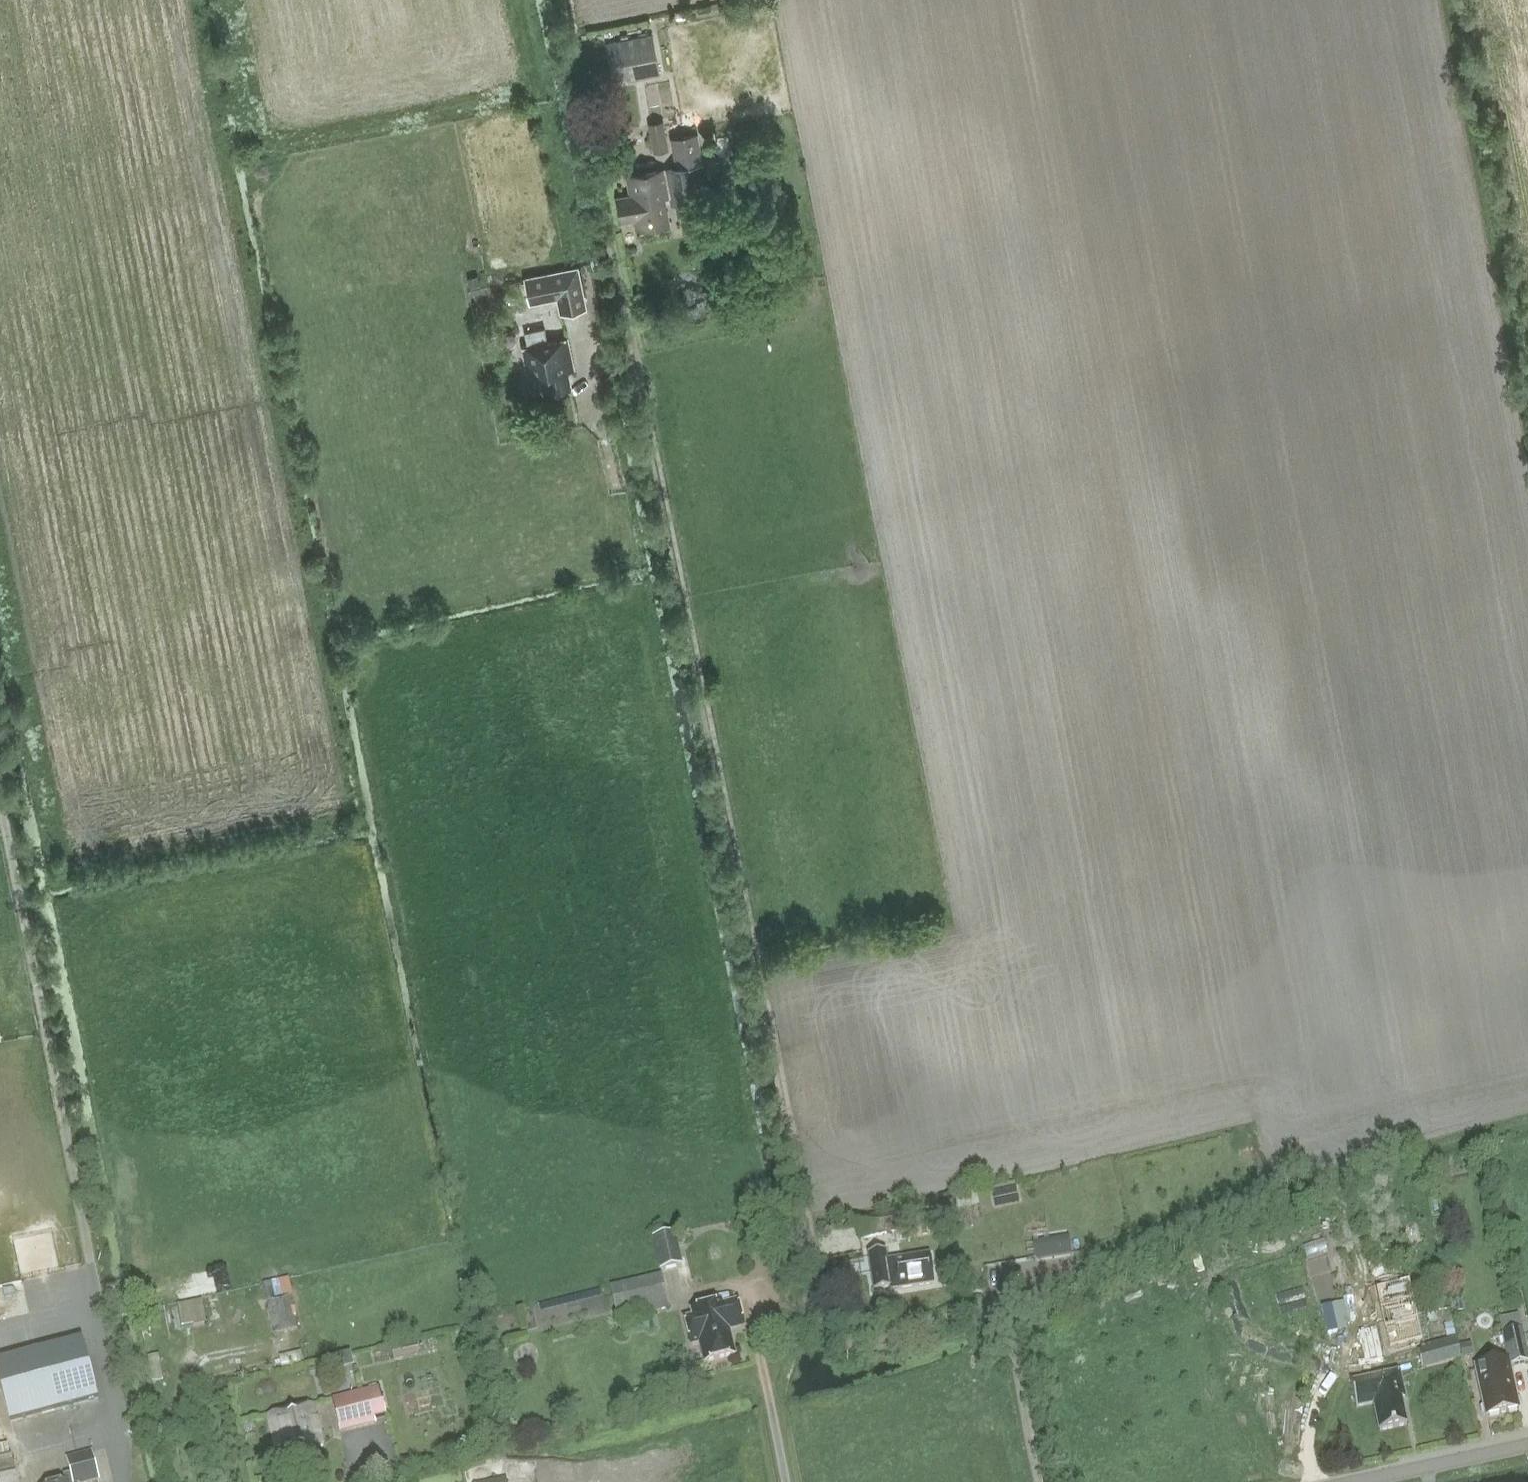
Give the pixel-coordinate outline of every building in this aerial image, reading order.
[(653,34),(606,43),(614,84),(660,75),(653,34)] [(669,150),(663,123),(648,126),(654,154),(669,150)] [(755,142),(754,129),(736,132),(738,145),(755,142)] [(671,139),(677,170),(663,172),(664,173),(627,179),(630,195),(616,197),(621,223),(635,221),(637,231),(669,225),(665,199),(670,198),(672,207),(677,206),(678,217),(705,212),(696,166),(704,165),(698,134),(671,139)] [(579,267),(524,277),(529,304),(557,299),(560,314),(587,309),(579,267)] [(478,276),(467,278),(470,288),(481,285),(478,276)] [(528,381),(540,379),(543,394),(572,388),(568,372),(574,371),(567,340),(548,344),(544,328),(525,332),(528,345),(521,347),(528,381)] [(892,1212),(855,1220),(859,1240),(896,1232),(892,1212)] [(675,1232),(652,1238),(660,1270),(683,1265),(675,1232)] [(885,1250),(868,1253),(874,1290),(890,1288),(890,1291),(933,1284),(929,1254),(887,1260),(885,1250)] [(662,1273),(610,1286),(617,1314),(645,1307),(643,1298),(666,1292),(662,1273)] [(290,1279),(265,1283),(273,1333),(298,1329),(290,1279)] [(176,1302),(179,1326),(205,1323),(202,1299),(176,1302)] [(745,1328),(739,1301),(723,1305),(723,1304),(690,1311),(692,1316),(684,1318),(690,1347),(700,1345),(704,1363),(736,1356),(731,1331),(745,1328)] [(1527,1363),(1527,1356),(1520,1318),(1500,1322),(1508,1360),(1476,1367),(1487,1416),(1520,1409),(1515,1389),(1517,1389),(1514,1373),(1512,1374),(1511,1366),(1527,1363)] [(1385,1327),(1390,1349),(1422,1341),(1416,1319),(1385,1327)] [(1455,1337),(1421,1346),(1426,1368),(1461,1358),(1455,1337)] [(11,1420),(96,1398),(80,1340),(0,1362),(0,1381),(11,1420)] [(1459,1345),(1462,1357),(1473,1354),(1470,1342),(1459,1345)] [(987,1352),(977,1355),(981,1369),(991,1366),(987,1352)] [(1381,1432),(1408,1426),(1402,1398),(1406,1398),(1402,1378),(1379,1383),(1377,1377),(1352,1383),(1357,1408),(1375,1404),(1381,1432)] [(380,1387),(332,1398),(340,1429),(375,1421),(375,1419),(386,1416),(380,1387)] [(301,1472),(322,1466),(318,1449),(322,1448),(312,1407),(268,1417),(279,1463),(298,1459),(301,1472)] [(99,1479),(92,1451),(67,1458),(71,1474),(64,1476),(66,1481),(90,1481),(99,1479)] [(12,1455),(0,1458),(0,1481),(18,1481),(12,1455)]
